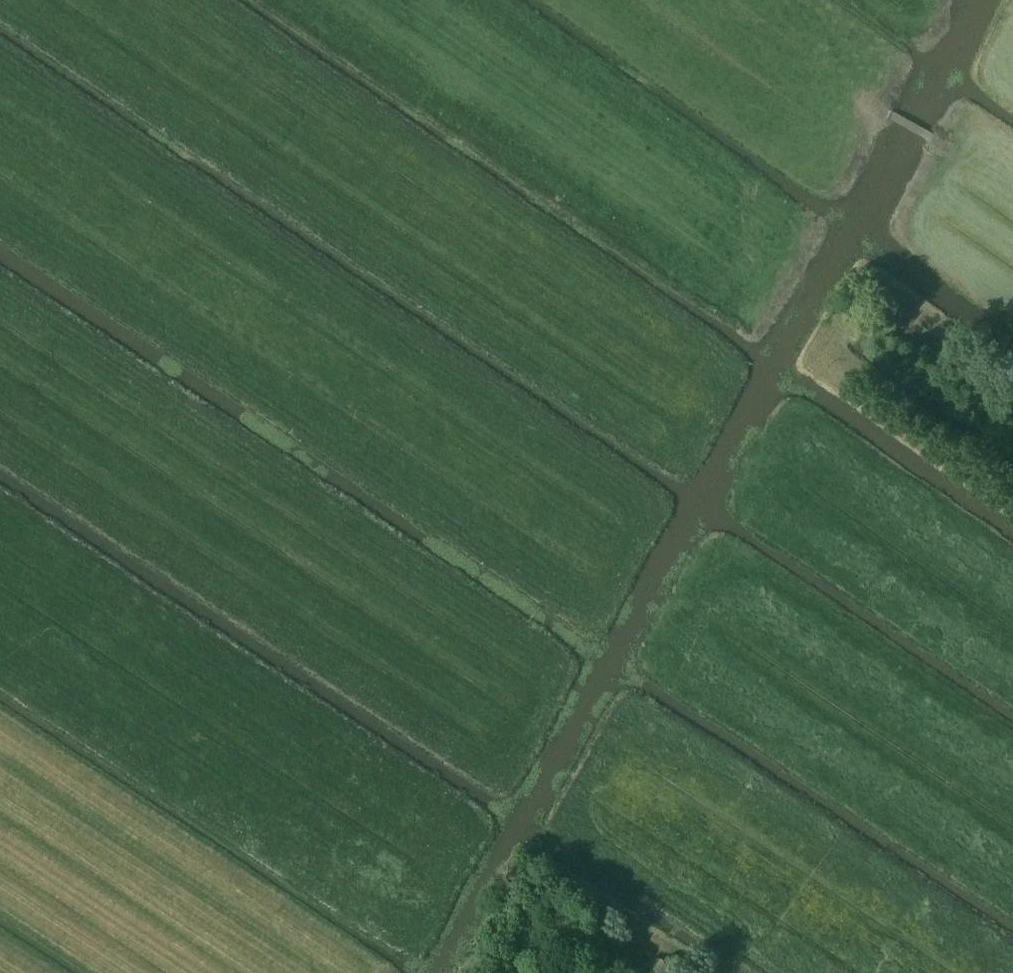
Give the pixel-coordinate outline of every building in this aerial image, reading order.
[(648,968),(655,972),(661,972),(667,966),(656,958),(648,968)] [(678,970),(668,963),(667,966),(661,972),(675,972),(678,970)]
